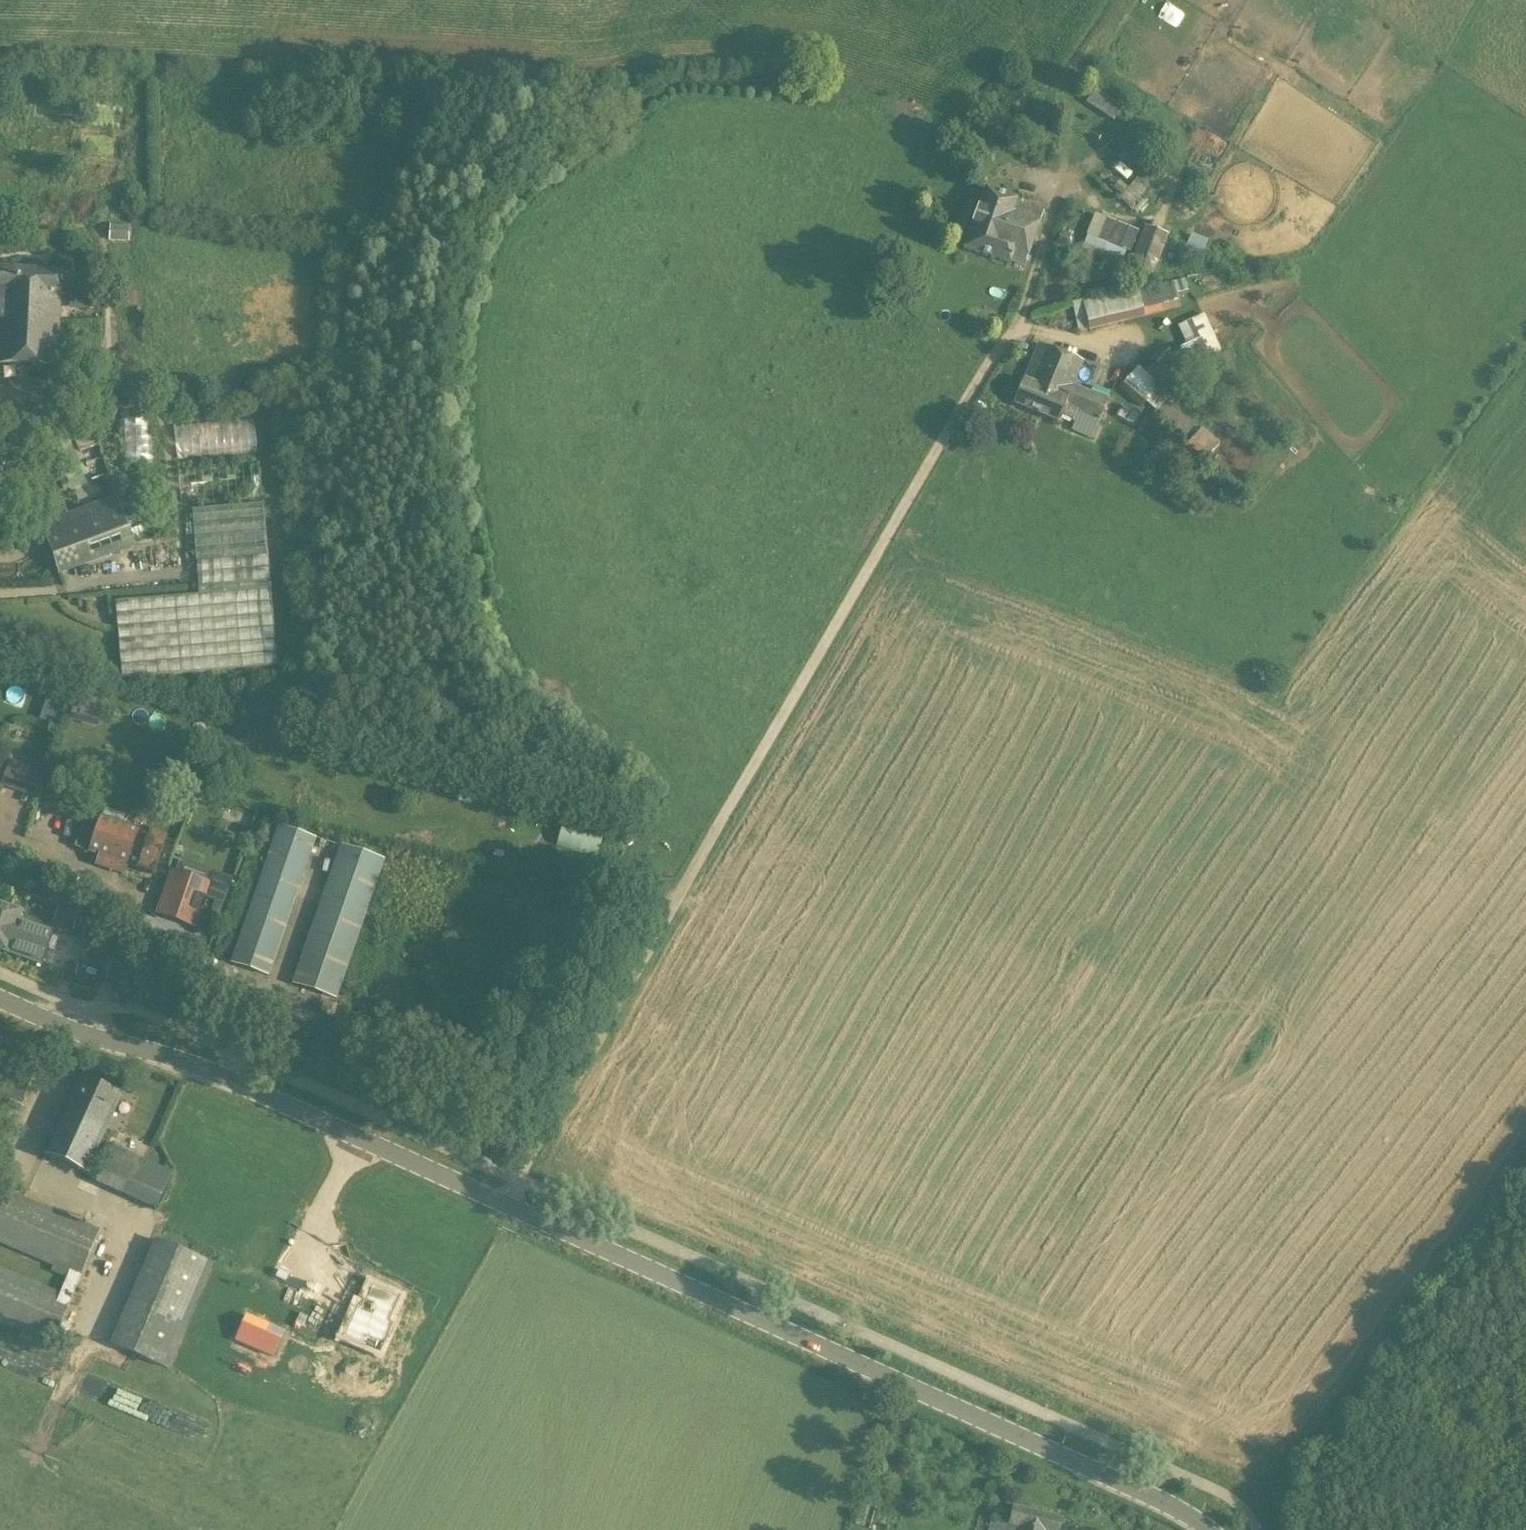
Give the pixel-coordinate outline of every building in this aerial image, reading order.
[(1124,107),(1098,90),(1088,105),(1115,122),(1124,107)] [(1120,198),(1132,210),(1150,193),(1137,181),(1120,198)] [(1021,205),(1022,203),(984,190),(963,249),(1009,266),(1010,263),(1024,268),(1043,213),(1021,205)] [(1137,232),(1106,219),(1097,241),(1087,237),(1082,250),(1119,265),(1125,251),(1129,252),(1137,232)] [(127,226),(110,226),(109,241),(126,241),(127,226)] [(1168,234),(1145,226),(1136,253),(1159,260),(1168,234)] [(57,368),(100,370),(100,352),(58,350),(59,319),(63,319),(62,326),(110,329),(111,308),(103,307),(104,298),(61,296),(63,296),(64,272),(0,269),(0,365),(57,368)] [(1206,287),(1204,276),(1173,283),(1173,282),(1103,297),(1108,327),(1108,329),(1144,320),(1144,319),(1179,310),(1178,304),(1187,302),(1185,295),(1190,294),(1189,291),(1206,287)] [(1082,302),(1089,333),(1108,329),(1108,327),(1103,297),(1082,302)] [(1188,367),(1217,354),(1213,345),(1217,343),(1203,314),(1187,322),(1196,341),(1179,349),(1188,367)] [(1083,363),(1063,354),(1039,344),(1014,405),(1038,415),(1058,423),(1061,417),(1073,422),(1076,414),(1100,423),(1109,401),(1074,386),(1076,382),(1083,363)] [(1153,363),(1146,371),(1167,387),(1187,367),(1163,345),(1150,360),(1153,363)] [(1164,389),(1167,387),(1146,371),(1145,372),(1139,366),(1118,389),(1142,409),(1144,406),(1153,415),(1149,419),(1184,449),(1186,446),(1205,462),(1214,471),(1225,459),(1221,456),(1225,451),(1219,445),(1221,443),(1202,427),(1199,431),(1166,403),(1171,395),(1164,389)] [(977,406),(975,405),(966,420),(978,428),(987,412),(986,412),(993,399),(984,394),(977,406)] [(174,423),(176,456),(255,453),(254,420),(174,423)] [(58,576),(135,547),(116,498),(39,525),(58,576)] [(261,504),(189,511),(196,587),(268,581),(261,504)] [(270,590),(115,603),(121,680),(277,666),(270,590)] [(105,697),(77,689),(69,716),(97,724),(105,697)] [(55,726),(64,704),(47,698),(39,720),(55,726)] [(37,799),(49,766),(23,757),(21,763),(10,760),(1,786),(37,799)] [(166,841),(141,832),(87,813),(75,847),(154,875),(166,841)] [(279,828),(232,963),(266,974),(313,840),(279,828)] [(341,846),(293,984),(334,998),(382,860),(341,846)] [(161,904),(160,903),(156,916),(194,929),(197,919),(192,917),(193,913),(198,915),(204,899),(213,902),(208,918),(216,921),(214,926),(216,926),(232,879),(231,878),(231,880),(213,873),(214,872),(213,872),(209,881),(208,881),(207,882),(176,871),(172,870),(167,882),(168,883),(161,904)] [(0,905),(0,950),(43,963),(53,932),(17,920),(19,911),(0,905)] [(53,922),(73,928),(77,915),(58,908),(53,922)] [(0,1043),(0,1092),(12,1097),(9,1106),(20,1110),(40,1059),(0,1043)] [(45,1155),(86,1173),(120,1096),(81,1078),(45,1155)] [(113,1147),(96,1183),(155,1210),(171,1173),(113,1147)] [(68,1271),(80,1277),(99,1231),(0,1189),(0,1243),(68,1271)] [(156,1241),(112,1345),(167,1368),(212,1264),(156,1241)] [(58,1295),(0,1271),(0,1325),(52,1346),(71,1300),(58,1295)] [(80,1277),(68,1271),(58,1295),(71,1300),(80,1277)] [(348,1336),(368,1345),(371,1337),(386,1344),(396,1322),(392,1321),(402,1297),(375,1285),(365,1306),(361,1305),(348,1336)] [(279,1326),(268,1351),(280,1357),(292,1331),(279,1326)] [(1062,1521),(1013,1508),(1009,1525),(1014,1526),(1013,1529),(1059,1529),(1062,1521)]
